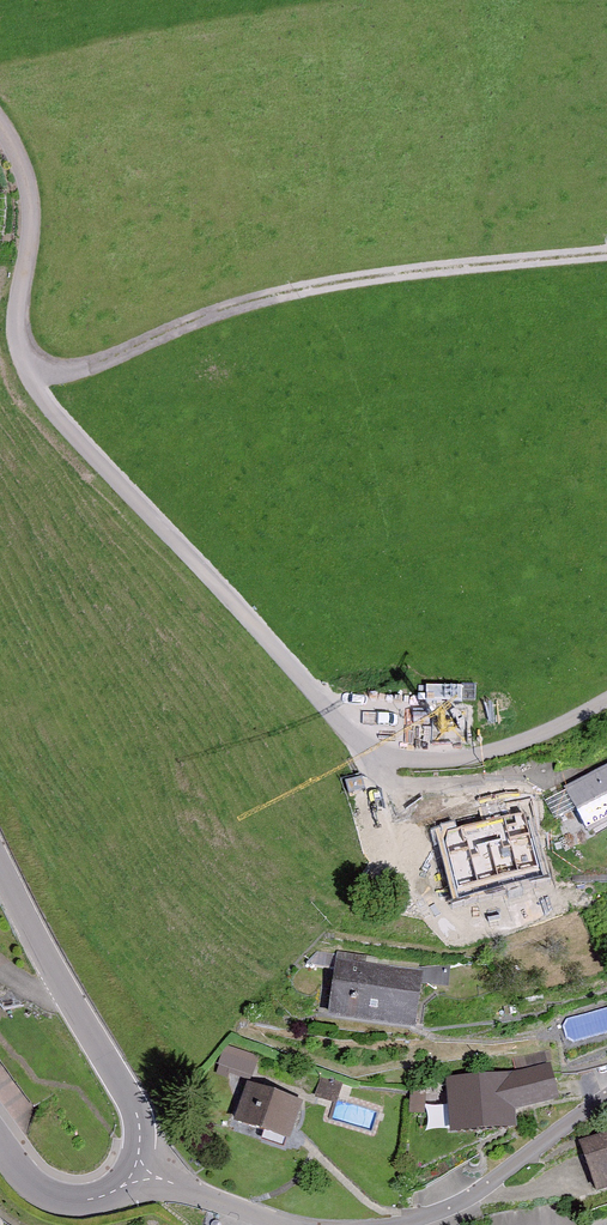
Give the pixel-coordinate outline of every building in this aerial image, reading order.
[(564,787),(589,837),(606,828),(606,766),(564,787)] [(546,869),(534,801),(444,817),(452,860),(468,857),(472,882),(546,869)] [(424,970),(337,960),(330,1020),(417,1030),(424,970)] [(258,1055),(225,1044),(218,1063),(252,1075),(258,1055)] [(554,1063),(440,1078),(447,1138),(514,1129),(512,1108),(559,1102),(554,1063)] [(342,1083),(320,1076),(315,1095),(337,1102),(342,1083)] [(304,1104),(247,1084),(232,1126),(290,1146),(304,1104)] [(577,1144),(594,1197),(606,1193),(606,1135),(577,1144)]
